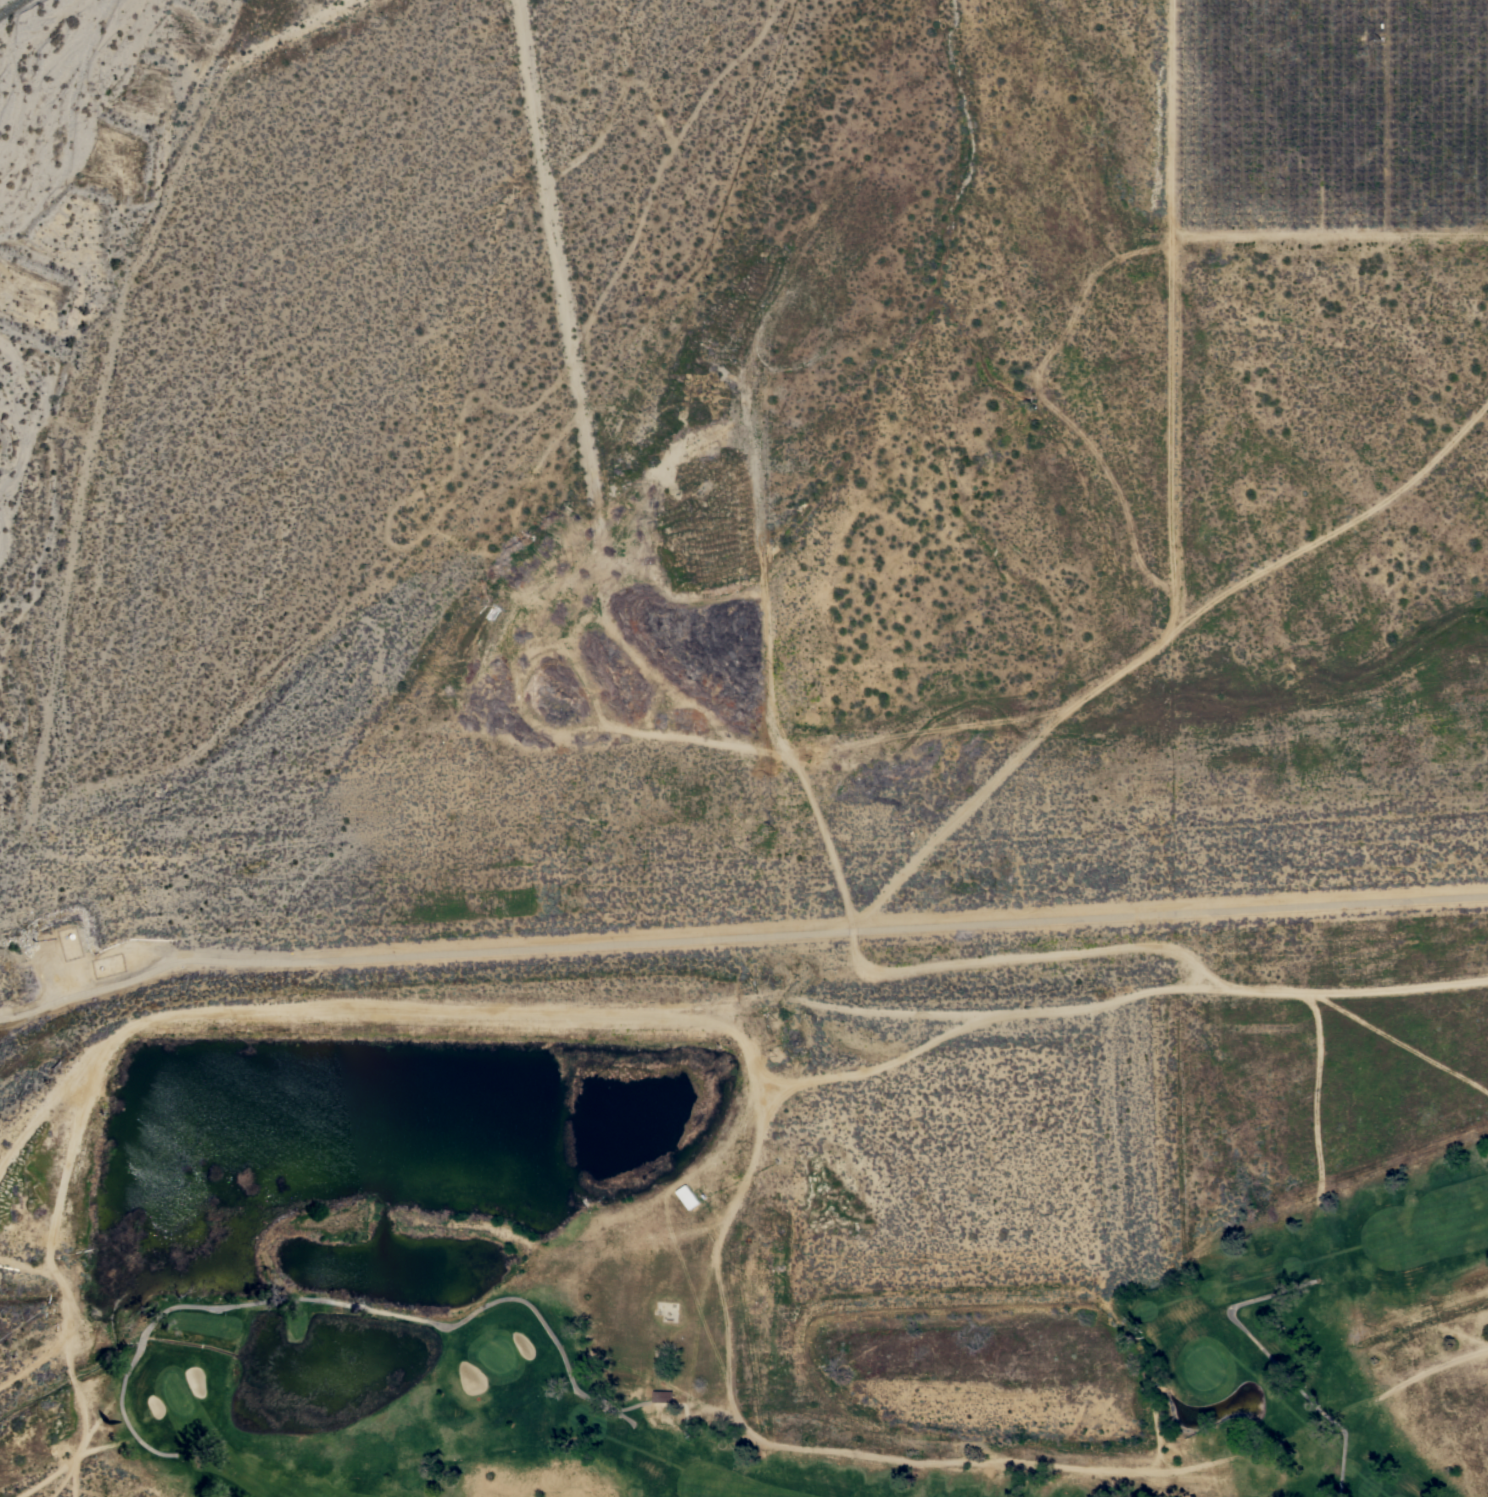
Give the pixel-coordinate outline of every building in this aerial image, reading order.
[(700,1202),(689,1210),(676,1192),(686,1184),(700,1202)] [(673,1402),(653,1402),(653,1390),(673,1391),(673,1402)]
